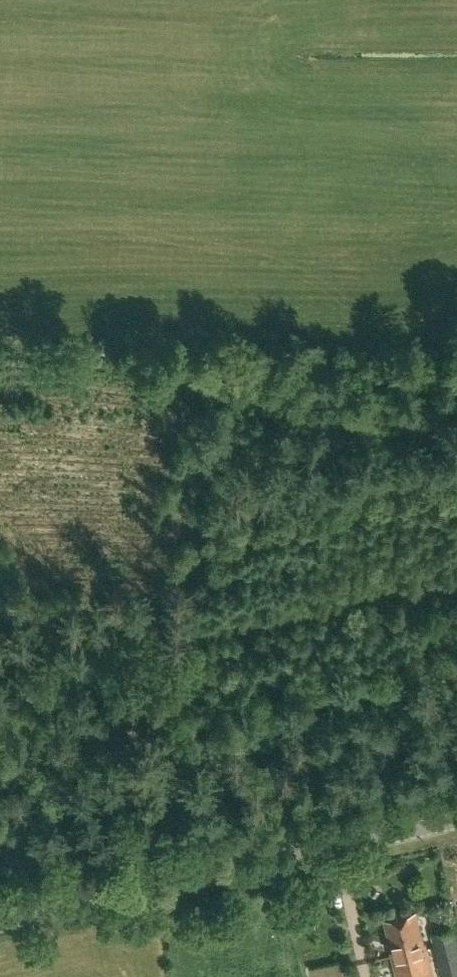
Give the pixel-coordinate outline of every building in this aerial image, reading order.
[(415,911),(384,919),(392,952),(390,952),(397,976),(434,976),(425,943),(423,944),(415,911)] [(431,933),(442,976),(456,976),(456,937),(454,927),(431,933)]
